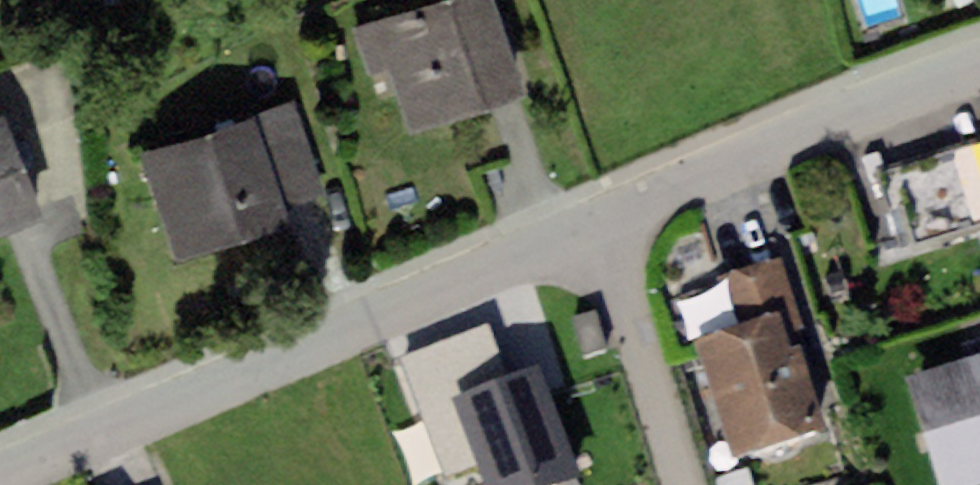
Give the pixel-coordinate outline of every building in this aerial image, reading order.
[(352,28),(373,94),(393,88),(407,132),(523,96),(493,0),(442,0),(352,28)] [(293,107),(146,154),(181,261),(285,228),(281,213),(323,199),(293,107)] [(0,118),(0,234),(48,215),(8,115),(0,118)] [(892,183),(915,259),(979,239),(979,156),(892,183)] [(735,324),(691,339),(729,459),(826,428),(796,333),(804,331),(781,260),(721,279),(735,324)] [(598,315),(573,324),(586,360),(610,351),(598,315)] [(454,399),(509,379),(489,323),(399,355),(442,475),(476,462),(454,399)] [(539,368),(509,379),(454,399),(476,462),(485,484),(547,484),(578,474),(539,368)] [(907,394),(935,484),(979,484),(979,372),(907,394)]
